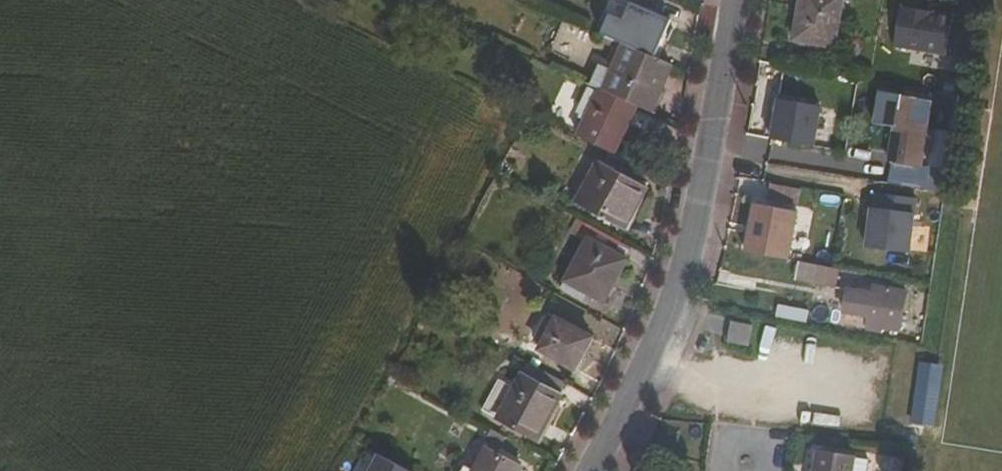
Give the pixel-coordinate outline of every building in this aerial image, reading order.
[(833,48),(842,0),(799,0),(792,41),(833,48)] [(629,7),(616,2),(602,34),(624,44),(657,58),(674,19),(631,1),(629,7)] [(953,16),(901,7),(894,46),(946,55),(953,16)] [(639,106),(653,112),(674,65),(657,58),(624,44),(603,90),(639,106)] [(603,90),(599,88),(577,137),(616,156),(639,106),(603,90)] [(821,101),(776,93),(769,134),(814,142),(821,101)] [(948,124),(941,123),(933,179),(947,181),(956,125),(960,97),(946,94),(944,107),(950,108),(948,124)] [(888,161),(920,167),(930,102),(900,97),(888,161)] [(625,231),(648,189),(597,162),(574,204),(625,231)] [(767,201),(797,207),(800,189),(770,184),(767,201)] [(915,209),(868,203),(863,243),(910,248),(915,209)] [(797,211),(754,204),(746,252),(789,259),(797,211)] [(564,283),(603,304),(634,247),(594,226),(564,283)] [(795,279),(839,286),(842,268),(798,260),(795,279)] [(906,291),(871,286),(870,292),(847,288),(843,313),(867,317),(865,326),(899,332),(906,291)] [(777,302),(774,316),(805,321),(808,307),(777,302)] [(575,370),(593,337),(557,317),(539,351),(575,370)] [(727,342),(748,347),(752,326),(731,322),(727,342)] [(912,422),(926,424),(936,363),(922,360),(912,422)] [(549,411),(553,413),(568,385),(527,363),(514,388),(499,380),(483,411),(534,439),(549,411)] [(461,470),(521,470),(522,468),(486,449),(474,470),(465,466),(461,470)] [(856,458),(818,451),(815,470),(854,470),(856,458)]
